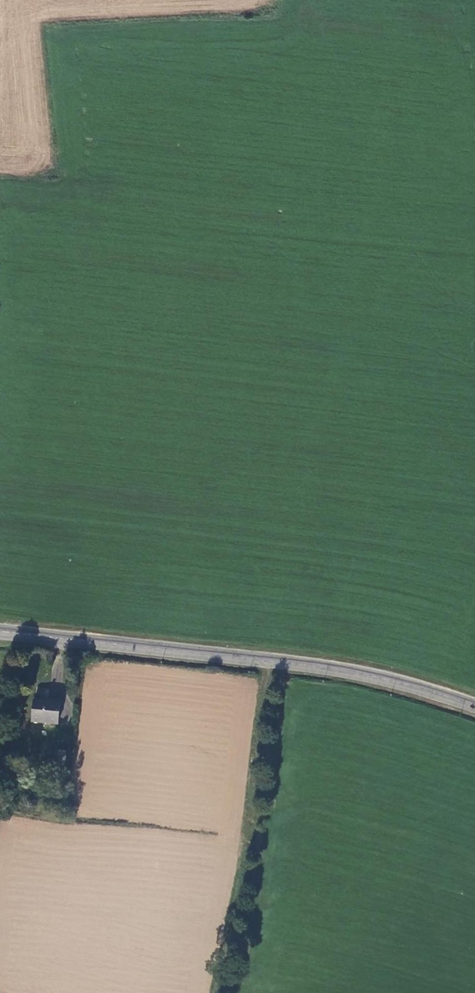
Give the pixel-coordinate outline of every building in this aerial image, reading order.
[(58,725),(60,702),(32,700),(30,722),(58,725)] [(58,751),(56,770),(65,770),(66,752),(58,751)] [(18,782),(18,792),(30,794),(31,783),(18,782)]
